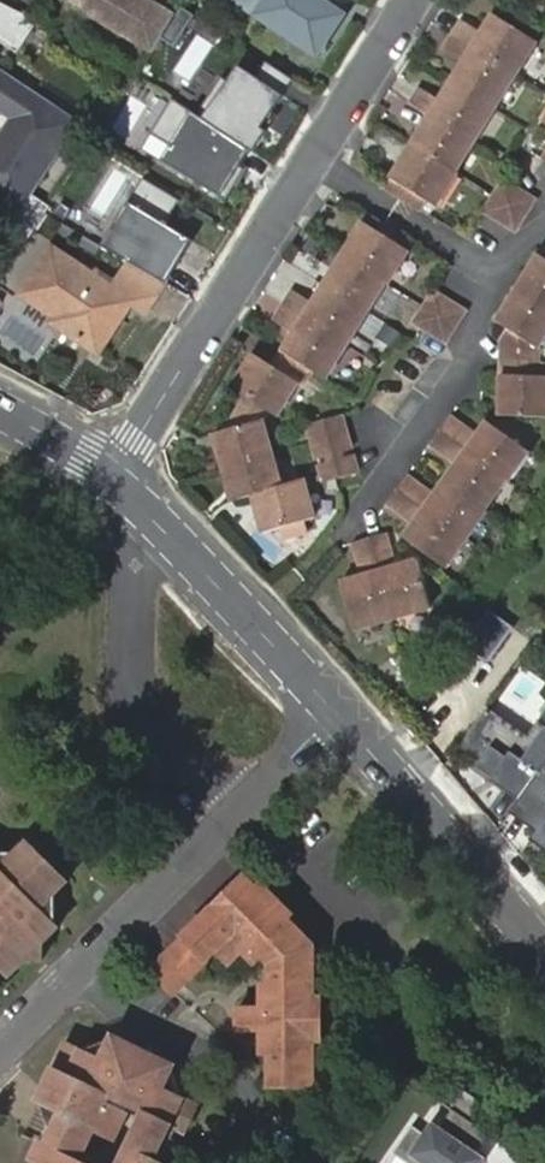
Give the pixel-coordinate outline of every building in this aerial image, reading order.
[(153,52),(176,14),(153,0),(64,0),(153,52)] [(344,16),(321,0),(243,0),(242,1),(258,12),(257,15),(318,56),(332,36),(344,16)] [(18,53),(39,23),(0,3),(0,41),(18,53)] [(451,37),(515,77),(536,42),(494,15),(487,25),(490,33),(487,37),(481,34),(461,21),(451,37)] [(490,33),(487,25),(481,34),(487,37),(490,33)] [(494,110),(515,77),(451,37),(442,52),(462,66),(468,68),(464,73),(457,74),(451,84),(494,110)] [(297,81),(272,64),(261,80),(243,68),(207,121),(251,150),(297,81)] [(468,68),(462,66),(457,74),(464,73),(468,68)] [(77,123),(0,72),(0,110),(13,118),(0,139),(0,198),(19,211),(77,123)] [(473,144),(494,110),(451,84),(445,93),(447,100),(444,106),(439,102),(418,90),(409,105),(430,118),(473,144)] [(445,93),(439,102),(444,106),(447,100),(445,93)] [(219,198),(251,150),(176,100),(154,132),(173,144),(162,160),(219,198)] [(454,173),(473,144),(430,118),(420,133),(422,140),(416,150),(454,173)] [(411,147),(416,150),(422,140),(420,133),(411,147)] [(409,161),(416,150),(411,147),(402,161),(409,161)] [(454,173),(416,150),(409,161),(402,161),(385,188),(423,212),(429,202),(436,206),(456,174),(454,173)] [(180,199),(147,181),(108,250),(131,263),(166,282),(168,284),(192,242),(165,226),(180,199)] [(503,182),(493,197),(523,217),(533,201),(509,186),(503,182)] [(523,217),(493,197),(484,213),(514,232),(523,217)] [(347,261),(385,284),(387,285),(408,252),(401,247),(407,238),(385,223),(379,233),(363,224),(351,242),(354,250),(347,261)] [(342,258),(347,261),(354,250),(351,242),(342,258)] [(166,282),(131,263),(115,288),(53,247),(22,295),(65,323),(62,328),(100,353),(132,303),(134,301),(137,296),(152,305),(166,282)] [(538,255),(531,266),(533,275),(524,278),(517,289),(544,306),(544,259),(538,255)] [(342,258),(332,273),(340,272),(347,261),(342,258)] [(324,287),(366,314),(385,284),(347,261),(340,272),(332,273),(324,287)] [(533,275),(531,266),(524,278),(533,275)] [(282,308),(345,348),(366,314),(324,287),(318,297),(320,304),(317,309),(312,305),(292,293),(282,308)] [(544,337),(544,306),(517,289),(511,299),(512,309),(503,311),(496,323),(510,331),(502,343),(502,360),(538,361),(538,349),(544,337)] [(434,294),(425,309),(454,327),(464,312),(434,294)] [(134,301),(132,303),(147,313),(152,305),(137,296),(134,301)] [(318,297),(312,305),(317,309),(320,304),(318,297)] [(512,309),(511,299),(503,311),(512,309)] [(282,354),(312,374),(324,382),(345,348),(282,308),(273,324),(293,336),(298,340),(295,345),(287,346),(282,354)] [(454,327),(425,309),(415,325),(422,329),(445,343),(454,327)] [(293,336),(287,346),(295,345),(298,340),(293,336)] [(232,431),(260,423),(266,414),(275,420),(278,416),(297,386),(302,389),(312,374),(282,354),(272,370),(257,360),(249,371),(242,372),(230,392),(245,401),(229,427),(232,431)] [(252,357),(242,372),(249,371),(257,360),(252,357)] [(538,361),(502,360),(501,376),(500,391),(506,397),(500,403),(499,418),(544,419),(544,378),(537,378),(538,361)] [(439,427),(508,476),(528,448),(494,423),(486,433),(479,433),(450,412),(439,427)] [(486,433),(494,423),(488,419),(479,433),(486,433)] [(307,430),(311,444),(345,436),(340,420),(307,430)] [(221,469),(270,456),(260,423),(232,431),(218,434),(221,446),(217,453),(221,469)] [(445,480),(450,484),(485,509),(508,476),(439,427),(428,442),(458,463),(445,480)] [(212,436),(217,453),(221,446),(218,434),(212,436)] [(345,436),(311,444),(316,462),(350,454),(345,436)] [(250,498),(257,496),(280,490),(270,456),(221,469),(226,486),(233,490),(236,501),(250,498)] [(342,480),(356,477),(352,459),(317,468),(320,479),(322,486),(342,480)] [(485,509),(450,484),(443,494),(436,494),(407,473),(396,488),(465,536),(485,509)] [(443,494),(450,484),(445,480),(436,494),(443,494)] [(280,490),(257,496),(259,508),(255,515),(260,535),(278,530),(281,541),(307,534),(304,524),(312,522),(302,483),(280,490)] [(230,503),(236,501),(233,490),(226,486),(230,503)] [(465,536),(396,488),(385,503),(415,523),(416,531),(410,541),(445,566),(465,536)] [(259,508),(257,496),(250,498),(255,515),(259,508)] [(405,538),(410,541),(416,531),(415,523),(405,538)] [(384,533),(368,538),(393,618),(431,606),(416,560),(394,566),(388,546),(384,533)] [(393,618),(368,538),(352,543),(362,576),(340,583),(355,630),(393,618)] [(487,707),(461,746),(481,761),(475,770),(520,801),(544,763),(544,711),(528,736),(487,707)] [(520,801),(511,813),(538,831),(531,841),(544,851),(544,763),(520,801)] [(12,977),(60,930),(42,910),(69,883),(30,843),(18,855),(0,854),(0,965),(12,977)] [(316,948),(246,879),(152,972),(175,996),(218,952),(232,966),(246,954),(257,965),(265,958),(272,965),(272,1088),(304,1089),(314,1078),(316,948)] [(199,1108),(164,1091),(176,1067),(115,1037),(103,1061),(68,1044),(40,1101),(64,1113),(39,1162),(157,1162),(155,1162),(172,1127),(186,1134),(199,1108)] [(430,1127),(422,1138),(413,1132),(397,1157),(406,1162),(484,1162),(485,1162),(430,1127)]
